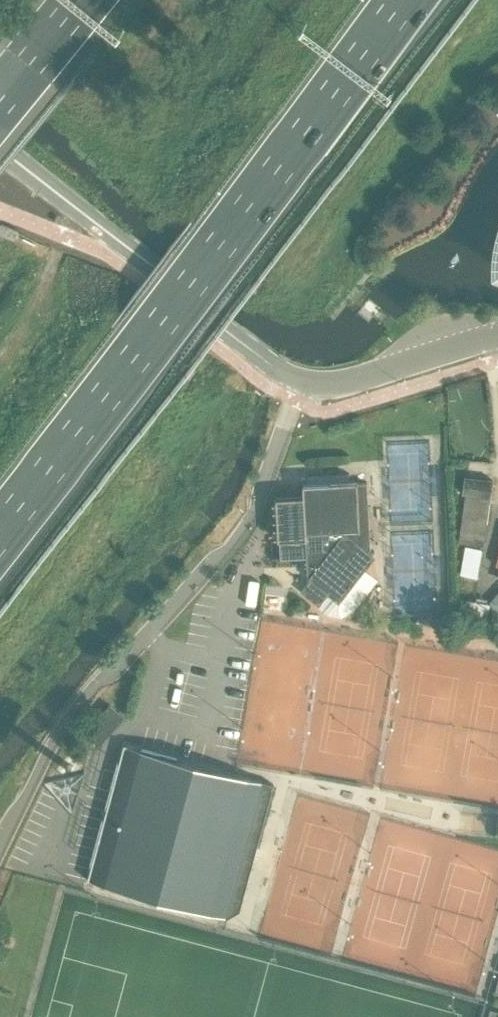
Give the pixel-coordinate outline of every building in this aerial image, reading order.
[(13,246),(16,237),(0,230),(0,241),(13,246)] [(490,496),(493,479),(464,475),(462,492),(490,496)] [(303,496),(276,497),(278,539),(280,539),(281,559),(306,557),(307,574),(311,577),(301,590),(319,604),(329,591),(339,599),(361,571),(355,566),(367,551),(370,546),(367,482),(357,483),(357,480),(303,483),(303,496)] [(484,545),(490,500),(466,497),(460,542),(484,545)] [(478,576),(483,549),(467,546),(462,574),(478,576)] [(287,610),(290,586),(266,584),(263,608),(287,610)] [(489,601),(497,622),(497,591),(489,601)] [(436,617),(434,626),(440,633),(447,634),(450,619),(436,617)] [(99,744),(124,715),(109,703),(85,731),(99,744)] [(124,743),(87,879),(226,916),(240,909),(254,858),(257,859),(261,846),(257,845),(274,783),(124,743)] [(490,1008),(487,1016),(497,1016),(497,1010),(490,1008)]
